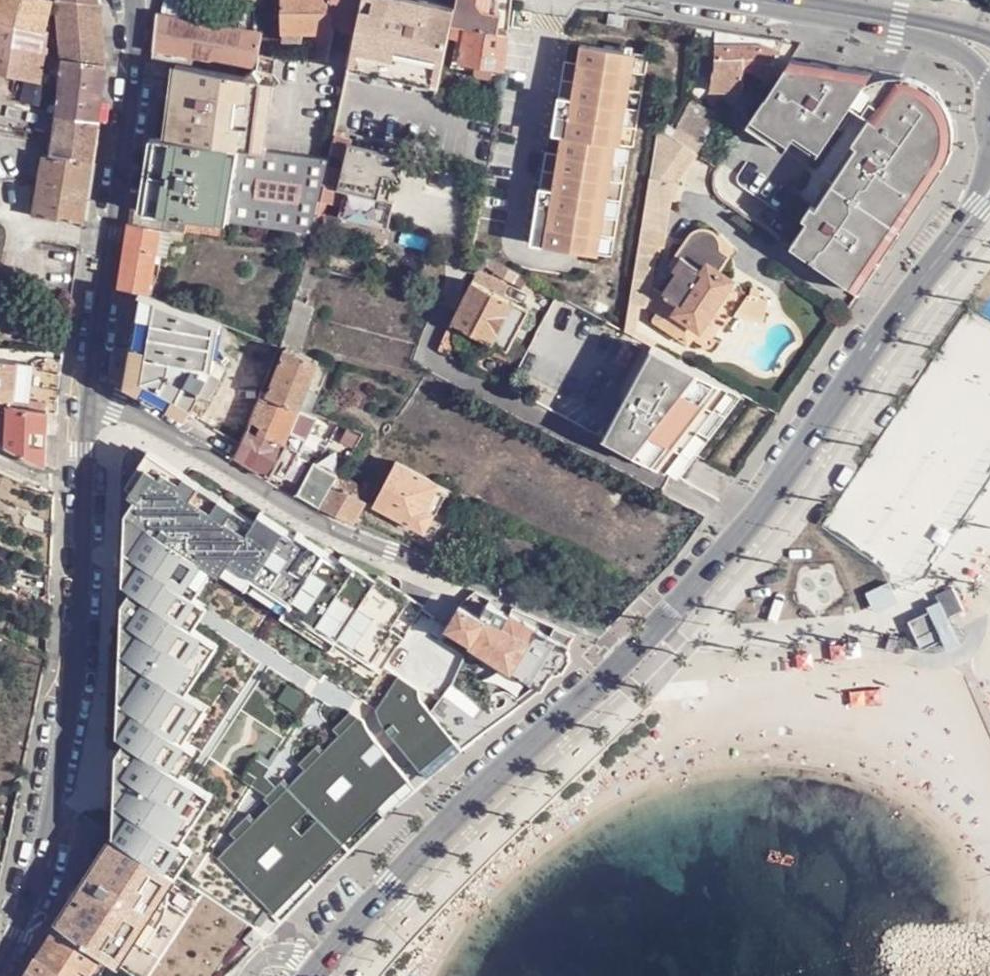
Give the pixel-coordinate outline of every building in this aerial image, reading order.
[(46,29),(53,0),(0,0),(0,16),(46,29)] [(64,58),(107,63),(103,3),(100,3),(100,0),(62,0),(61,58),(64,58)] [(156,16),(156,21),(152,50),(248,64),(257,66),(258,53),(263,33),(263,32),(230,28),(218,26),(220,12),(204,10),(205,0),(169,0),(166,17),(156,16)] [(334,24),(334,0),(284,0),(284,27),(334,27),(334,24)] [(334,24),(358,27),(363,6),(364,0),(334,0),(334,24)] [(363,6),(455,24),(457,8),(432,3),(430,9),(407,4),(409,0),(364,0),(363,6)] [(420,0),(409,0),(407,4),(430,9),(432,3),(420,0)] [(511,0),(458,0),(457,8),(455,24),(456,24),(467,26),(509,33),(511,0)] [(363,6),(358,27),(352,55),(443,72),(450,40),(464,43),(461,59),(506,68),(509,33),(467,26),(456,24),(455,24),(363,6)] [(232,14),(220,12),(218,26),(230,28),(232,14)] [(0,16),(0,71),(36,78),(46,29),(0,16)] [(274,35),(263,33),(258,53),(272,55),(274,35)] [(583,43),(580,61),(585,63),(580,94),(630,103),(638,51),(583,43)] [(770,45),(720,44),(719,69),(716,69),(716,91),(749,92),(746,72),(754,70),(768,78),(774,66),(783,52),(770,45)] [(275,77),(277,56),(272,55),(258,53),(257,66),(248,64),(246,72),(275,77)] [(352,55),(349,68),(395,77),(400,84),(415,87),(416,84),(439,89),(443,72),(352,55)] [(57,116),(99,120),(107,63),(64,58),(57,116)] [(585,63),(580,61),(567,58),(562,91),(580,94),(585,63)] [(275,77),(246,72),(177,62),(167,138),(240,147),(260,150),(267,96),(272,96),(275,77)] [(791,62),(748,121),(769,133),(742,169),(741,186),(801,226),(806,219),(802,215),(809,204),(814,208),(858,145),(852,139),(870,113),(880,121),(900,74),(875,66),(791,62)] [(806,219),(790,241),(859,291),(952,156),(955,144),(956,130),(955,117),(950,106),(946,95),(937,87),(928,81),(918,76),(909,74),(900,74),(880,121),(870,113),(852,139),(858,145),(814,208),(809,204),(802,215),(806,219)] [(577,116),(580,94),(562,91),(558,113),(577,116)] [(630,103),(580,94),(577,116),(558,113),(555,131),(564,133),(561,150),(568,152),(559,205),(540,203),(534,240),(600,251),(617,143),(624,144),(630,103)] [(260,150),(267,150),(272,96),(267,96),(260,150)] [(699,98),(678,136),(701,153),(704,155),(727,114),(699,98)] [(57,116),(52,154),(93,161),(99,120),(57,116)] [(678,136),(661,124),(630,305),(643,307),(649,283),(652,261),(656,261),(658,245),(661,246),(669,198),(670,180),(679,180),(701,153),(678,136)] [(335,130),(330,158),(323,184),(328,186),(340,189),(351,145),(353,134),(335,130)] [(167,138),(159,137),(146,212),(182,220),(226,229),(229,220),(240,147),(167,138)] [(403,158),(351,145),(340,189),(349,192),(378,198),(384,175),(399,178),(403,158)] [(330,158),(267,150),(260,150),(240,147),(229,220),(313,232),(323,184),(330,158)] [(568,152),(561,150),(549,148),(540,203),(559,205),(568,152)] [(93,161),(52,154),(45,154),(36,215),(84,220),(93,161)] [(677,199),(679,180),(670,180),(669,198),(677,199)] [(340,189),(328,186),(324,201),(346,207),(349,192),(340,189)] [(669,294),(657,314),(653,320),(683,336),(692,319),(701,324),(733,276),(723,269),(731,254),(721,247),(726,233),(725,229),(719,223),(710,220),(697,222),(688,231),(676,251),(681,253),(675,267),(676,268),(663,290),(669,294)] [(161,226),(130,221),(120,288),(147,291),(152,294),(161,296),(171,228),(161,226)] [(668,263),(675,267),(681,253),(676,251),(668,263)] [(511,284),(480,268),(474,279),(505,294),(511,284)] [(753,289),(733,276),(701,324),(692,319),(683,336),(705,348),(709,349),(711,349),(713,349),(715,349),(717,346),(753,289)] [(474,279),(454,318),(511,346),(530,306),(505,294),(474,279)] [(649,283),(643,307),(657,314),(669,294),(663,290),(649,283)] [(152,294),(147,291),(133,382),(191,414),(206,386),(215,392),(226,370),(210,362),(218,319),(169,302),(152,294)] [(774,302),(751,296),(748,311),(770,316),(774,302)] [(630,305),(626,330),(627,331),(637,337),(643,307),(630,305)] [(656,347),(643,370),(650,375),(664,351),(656,347)] [(266,388),(265,391),(303,407),(303,406),(312,384),(321,360),(286,348),(279,370),(272,391),(266,388)] [(607,437),(681,477),(697,457),(682,449),(726,384),(664,351),(650,375),(643,370),(607,437)] [(15,405),(48,409),(49,401),(32,400),(38,364),(0,360),(0,399),(16,401),(15,405)] [(682,449),(697,457),(744,394),(726,384),(682,449)] [(253,421),(289,443),(303,407),(265,391),(253,421)] [(7,446),(43,462),(49,410),(48,409),(15,405),(12,405),(7,446)] [(315,412),(303,407),(289,443),(290,444),(276,469),(288,476),(315,412)] [(253,421),(242,443),(237,453),(272,476),(276,469),(290,444),(289,443),(253,421)] [(441,485),(398,461),(376,502),(426,531),(437,512),(429,508),(441,485)] [(302,494),(324,508),(337,484),(341,476),(319,464),(302,494)] [(343,475),(341,476),(337,484),(363,497),(368,486),(343,475)] [(337,484),(324,508),(356,522),(368,500),(363,497),(337,484)] [(219,586),(140,532),(116,566),(134,578),(121,597),(140,610),(125,633),(141,643),(121,672),(137,690),(119,721),(130,737),(118,754),(141,769),(127,790),(139,798),(126,819),(142,829),(130,848),(169,874),(171,872),(159,865),(198,803),(178,790),(191,769),(185,760),(212,721),(194,710),(227,662),(202,645),(215,626),(199,615),(219,586)] [(918,566),(910,570),(919,586),(927,582),(918,566)] [(950,584),(934,592),(944,614),(961,606),(950,584)] [(503,628),(513,613),(479,593),(470,607),(503,628)] [(908,596),(891,604),(895,612),(901,610),(914,636),(935,627),(927,611),(918,615),(908,596)] [(571,646),(570,645),(516,609),(513,613),(503,628),(470,607),(463,604),(449,624),(473,640),(472,643),(542,688),(544,689),(551,676),(553,677),(557,669),(560,670),(561,670),(562,670),(564,669),(565,671),(573,659),(569,657),(570,654),(571,653),(570,652),(568,649),(571,646)] [(372,812),(456,752),(405,680),(352,717),(363,733),(341,749),(368,787),(359,794),(372,812)] [(57,923),(102,953),(133,975),(151,975),(205,894),(116,836),(130,848),(57,923)] [(57,923),(25,975),(86,975),(102,953),(57,923)] [(270,936),(258,928),(245,940),(256,949),(270,936)]
